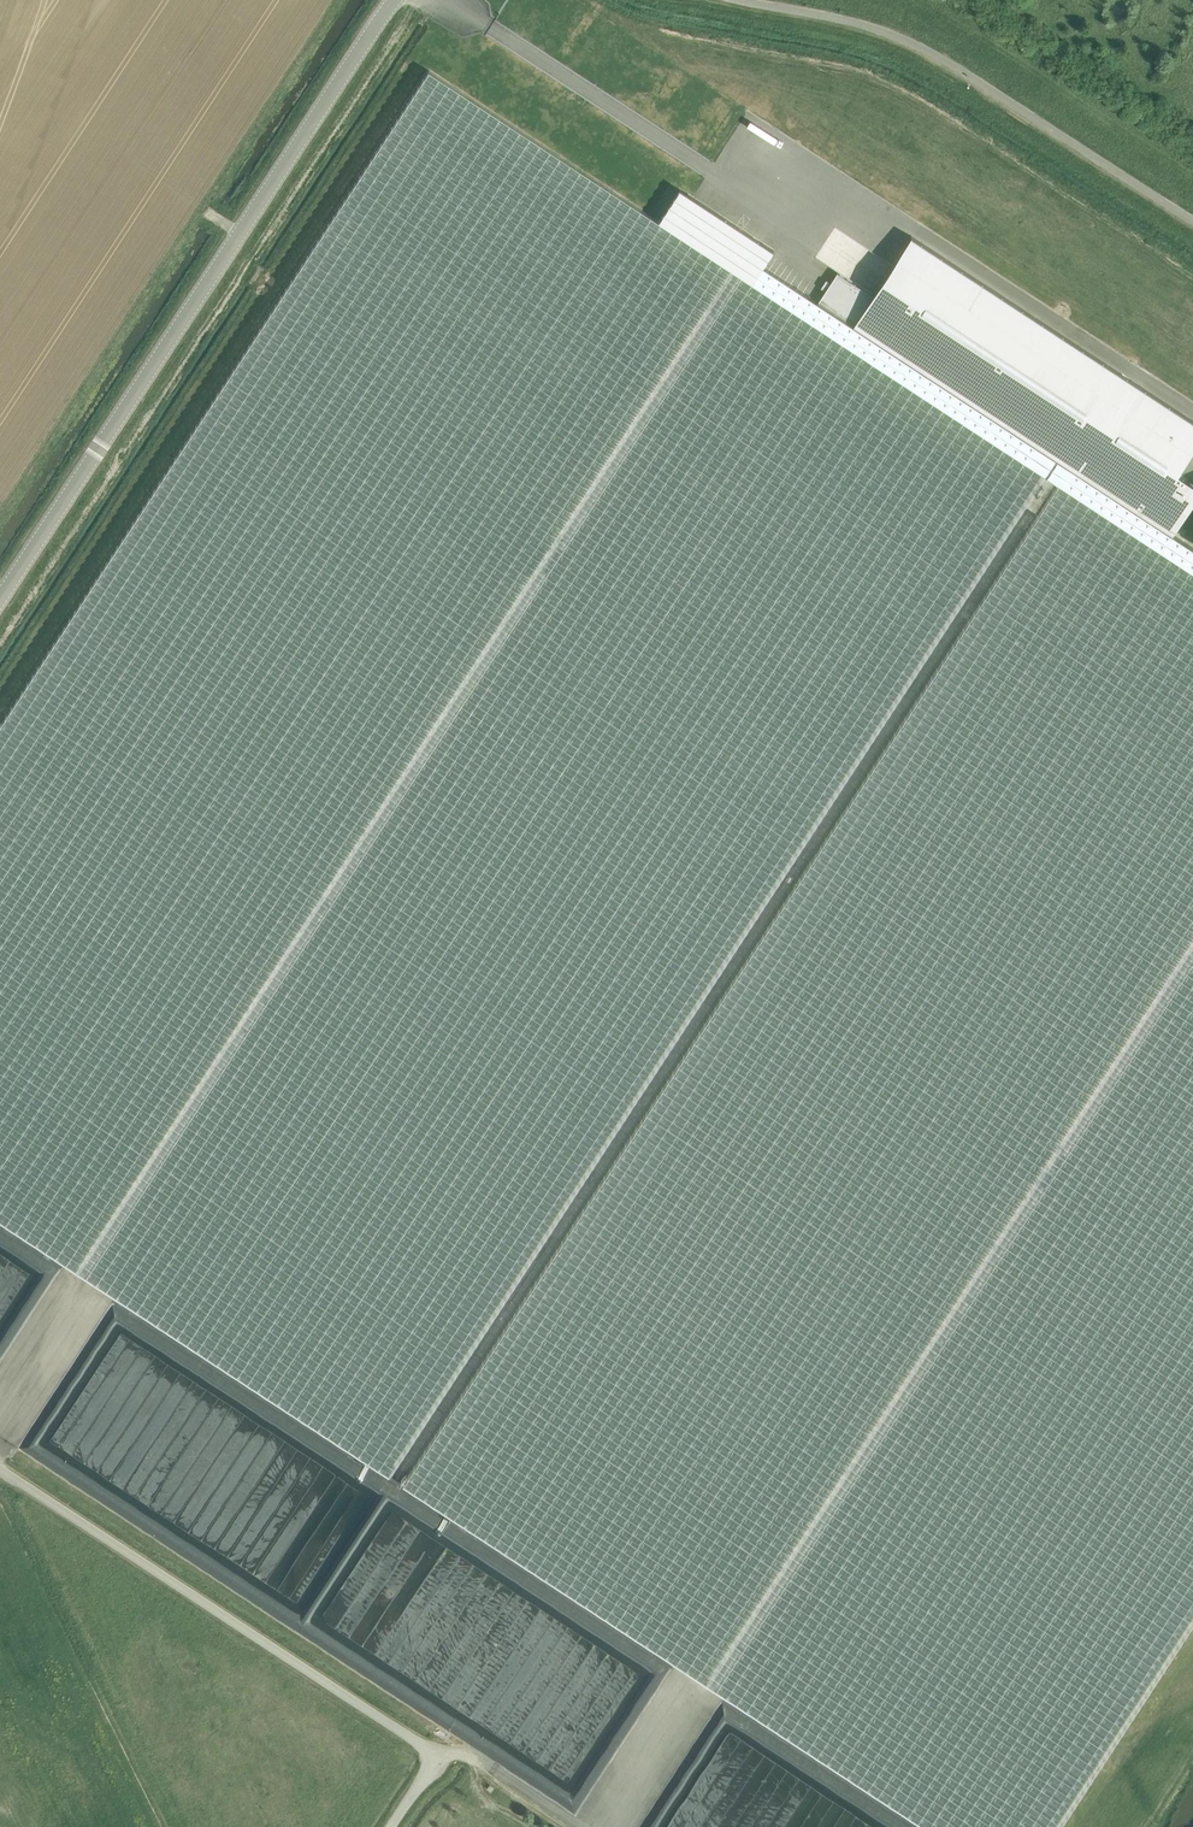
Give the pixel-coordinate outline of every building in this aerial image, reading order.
[(403,1484),(1058,484),(1033,467),(1045,450),(968,400),(854,325),(818,301),(818,302),(763,266),(774,250),(719,214),(688,194),(670,222),(662,216),(659,221),(588,174),(429,70),(0,725),(0,1219),(403,1484)] [(818,301),(854,325),(968,400),(1045,450),(1033,467),(1058,484),(403,1484),(927,1826),(1058,1826),(1192,1621),(1192,548),(1172,534),(1192,501),(1192,483),(1177,473),(1192,448),(1192,420),(911,236),(872,295),(837,272),(818,301)] [(6,1391),(11,1390),(13,1385),(12,1379),(14,1374),(22,1373),(24,1382),(29,1372),(39,1377),(42,1372),(40,1361),(54,1358),(41,1351),(29,1354),(26,1340),(22,1349),(12,1344),(4,1359),(4,1358),(0,1365),(0,1388),(6,1391)]
